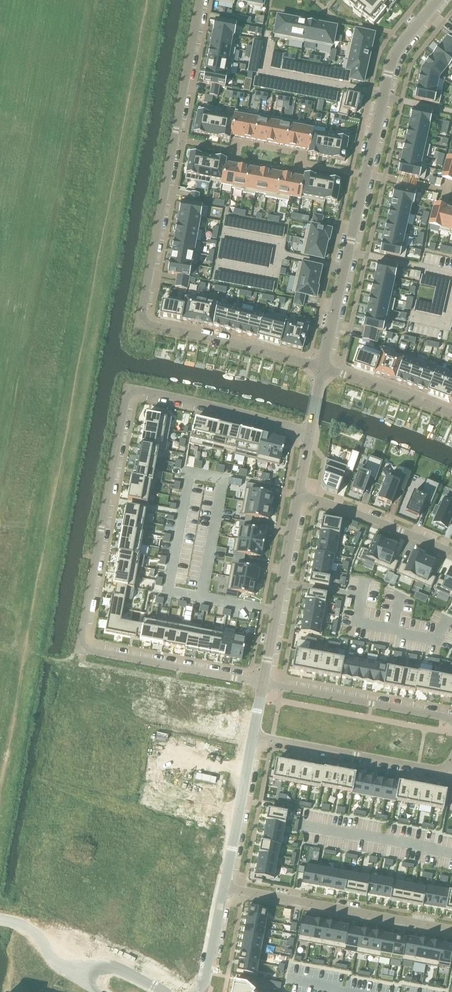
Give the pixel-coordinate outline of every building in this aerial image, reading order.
[(247,6),(262,9),(264,0),(249,0),(248,2),(247,6)] [(343,1),(355,10),(357,7),(364,13),(362,16),(374,26),(386,11),(383,9),(390,0),(344,0),(343,1)] [(278,17),(274,38),(289,41),(293,20),(278,17)] [(215,20),(213,32),(235,36),(237,24),(215,20)] [(293,20),(289,41),(304,44),(304,42),(303,42),(307,22),(293,20)] [(307,22),(303,42),(304,42),(317,45),(321,25),(317,24),(307,22)] [(321,25),(317,45),(332,48),(336,28),(321,25)] [(351,44),(351,45),(371,49),(374,35),(354,30),(351,44)] [(211,34),(210,38),(212,40),(211,45),(233,49),(236,36),(235,36),(213,32),(213,33),(211,34)] [(440,46),(451,56),(451,35),(449,38),(448,37),(447,38),(445,38),(442,41),(443,43),(440,46)] [(348,44),(345,59),(350,60),(350,59),(367,63),(371,49),(351,45),(351,44),(348,44)] [(208,51),(207,55),(208,57),(208,58),(233,63),(236,49),(233,49),(211,45),(210,50),(209,50),(208,51)] [(433,55),(448,67),(448,68),(450,70),(451,68),(451,56),(440,46),(433,55)] [(426,64),(421,69),(439,78),(448,68),(448,67),(433,55),(432,56),(433,56),(430,59),(428,59),(425,62),(426,64)] [(205,64),(205,68),(206,70),(206,71),(228,75),(230,76),(233,63),(208,58),(207,63),(205,64)] [(350,60),(347,70),(353,72),(351,80),(363,83),(367,63),(350,59),(350,60)] [(418,77),(417,81),(418,82),(419,82),(418,87),(417,87),(436,91),(439,78),(421,69),(420,76),(418,77)] [(206,71),(203,83),(212,85),(211,89),(215,90),(219,90),(220,86),(225,87),(228,75),(206,71)] [(417,87),(415,99),(439,104),(442,92),(436,91),(417,87)] [(343,93),(338,115),(347,117),(349,111),(356,113),(360,97),(343,93)] [(213,96),(205,95),(204,102),(212,103),(213,96)] [(199,108),(194,133),(205,136),(205,135),(206,135),(211,111),(212,110),(199,108)] [(413,109),(410,120),(430,124),(433,113),(413,109)] [(235,116),(231,135),(242,137),(247,113),(235,110),(234,116),(235,116)] [(211,111),(206,135),(218,138),(223,114),(211,111)] [(247,113),(242,137),(253,139),(258,115),(247,113)] [(223,114),(218,138),(219,138),(230,140),(231,137),(231,135),(235,116),(234,116),(223,114)] [(258,115),(253,139),(265,141),(269,117),(258,115)] [(269,117),(265,141),(276,144),(280,119),(269,117)] [(280,119),(276,144),(287,146),(292,121),(280,119)] [(408,121),(407,125),(409,126),(408,130),(428,135),(430,124),(410,120),(408,121)] [(292,121),(287,146),(298,148),(303,124),(303,123),(292,121)] [(303,124),(298,148),(309,150),(313,133),(314,126),(303,124)] [(406,137),(405,141),(425,145),(428,135),(408,130),(408,131),(406,137)] [(336,137),(332,159),(333,159),(345,162),(350,135),(337,132),(336,137)] [(309,152),(308,155),(320,157),(325,135),(313,133),(309,150),(309,152)] [(325,135),(320,157),(332,159),(336,137),(325,135)] [(404,144),(403,151),(423,156),(428,157),(430,146),(425,145),(405,141),(405,144),(404,144)] [(400,156),(399,160),(401,161),(400,162),(421,166),(423,156),(403,151),(402,155),(400,156)] [(190,153),(185,179),(198,182),(203,155),(202,155),(190,153)] [(203,155),(198,182),(210,184),(210,182),(214,157),(203,155)] [(442,178),(443,178),(451,180),(451,157),(448,156),(444,172),(442,178)] [(214,157),(210,182),(221,184),(222,184),(225,164),(226,164),(227,159),(215,157),(215,158),(214,157)] [(400,162),(398,173),(424,179),(427,167),(421,166),(400,162)] [(221,184),(233,186),(237,166),(226,164),(225,164),(222,184),(221,184)] [(233,186),(232,189),(243,191),(244,191),(248,169),(237,166),(233,186)] [(243,191),(243,193),(255,195),(255,193),(259,171),(248,169),(244,191),(243,191)] [(259,171),(255,193),(266,195),(270,173),(259,171)] [(266,195),(265,197),(277,200),(282,175),(270,173),(266,195)] [(304,179),(300,198),(301,198),(312,201),(317,177),(316,176),(305,174),(304,179)] [(282,175),(277,200),(289,202),(290,197),(289,197),(293,177),(282,175)] [(293,177),(289,197),(290,197),(301,199),(301,198),(300,198),(304,179),(293,177)] [(317,177),(312,201),(325,203),(325,201),(325,200),(329,179),(317,177)] [(329,179),(325,200),(325,201),(337,203),(341,181),(330,179),(329,179)] [(395,188),(392,199),(412,204),(412,205),(414,205),(416,193),(395,188)] [(181,201),(179,214),(201,218),(203,206),(197,204),(198,200),(194,200),(190,199),(190,203),(181,201)] [(390,201),(389,205),(391,206),(390,210),(410,215),(412,205),(412,204),(392,199),(392,200),(390,201)] [(434,209),(430,224),(440,227),(441,227),(446,209),(446,208),(435,205),(434,209)] [(439,231),(450,233),(451,227),(451,210),(446,209),(441,227),(440,227),(439,231)] [(388,217),(387,221),(407,225),(410,215),(390,210),(390,211),(389,211),(388,217)] [(177,215),(176,219),(178,221),(177,226),(199,230),(201,218),(179,214),(177,215)] [(386,224),(385,230),(385,231),(405,236),(405,235),(407,225),(387,221),(387,224),(386,224)] [(307,225),(304,240),(326,245),(327,240),(329,240),(331,230),(320,228),(321,224),(317,223),(313,222),(312,226),(307,225)] [(175,227),(174,231),(175,232),(176,232),(175,237),(196,241),(199,230),(177,226),(175,227)] [(382,236),(381,240),(383,241),(382,241),(382,242),(406,247),(406,246),(408,236),(405,235),(405,236),(385,231),(384,235),(382,236)] [(172,243),(171,247),(172,249),(173,249),(194,253),(196,241),(175,237),(174,242),(172,243)] [(304,240),(301,254),(323,259),(326,245),(304,240)] [(382,242),(380,253),(405,258),(407,247),(406,246),(406,247),(382,242)] [(170,255),(169,259),(170,260),(170,261),(170,260),(170,261),(192,265),(194,253),(173,249),(172,254),(170,255)] [(170,261),(168,273),(177,275),(176,281),(189,283),(192,265),(170,261)] [(378,262),(375,273),(395,278),(398,267),(378,262)] [(299,263),(296,277),(318,283),(321,268),(299,263)] [(373,275),(373,279),(374,280),(373,284),(393,289),(395,278),(375,273),(375,274),(373,275)] [(296,277),(292,292),(297,293),(296,297),(300,298),(304,299),(305,295),(316,297),(318,288),(317,288),(318,283),(296,277)] [(176,281),(175,287),(187,290),(189,283),(176,281)] [(371,291),(371,295),(390,299),(391,299),(393,289),(373,284),(373,285),(371,291)] [(196,300),(192,322),(203,324),(207,302),(208,296),(198,294),(197,300),(196,300)] [(370,298),(368,304),(368,305),(390,310),(390,311),(393,311),(395,300),(391,299),(390,299),(371,295),(370,298)] [(184,306),(182,320),(192,322),(196,300),(185,298),(184,306)] [(163,302),(160,316),(182,320),(184,306),(163,302)] [(207,302),(203,324),(213,326),(218,304),(207,302)] [(218,304),(213,326),(214,326),(220,328),(224,329),(230,308),(218,304)] [(366,310),(365,314),(366,315),(366,316),(388,321),(390,311),(390,310),(368,305),(367,309),(366,310)] [(230,308),(224,329),(225,329),(231,331),(235,332),(241,310),(230,308)] [(241,310),(235,332),(236,332),(242,334),(247,335),(252,313),(241,310)] [(247,335),(253,337),(258,338),(263,316),(252,313),(247,335)] [(275,319),(269,341),(280,344),(286,320),(287,320),(287,318),(275,315),(274,319),(275,319)] [(263,316),(258,338),(269,341),(275,319),(274,319),(263,316)] [(366,316),(363,327),(365,327),(364,333),(376,336),(378,330),(386,332),(388,321),(366,316)] [(286,320),(280,344),(291,347),(297,323),(287,320),(286,320)] [(297,323),(291,347),(303,350),(309,326),(297,323)] [(364,333),(362,339),(375,342),(376,336),(364,333)] [(379,359),(374,372),(385,376),(393,353),(394,353),(395,351),(383,347),(379,359)] [(358,352),(354,365),(374,372),(379,359),(358,352)] [(393,353),(385,376),(396,380),(404,357),(394,353),(393,353)] [(404,357),(396,380),(402,383),(402,382),(407,384),(415,361),(404,357)] [(407,384),(413,386),(418,388),(425,367),(426,367),(427,364),(415,360),(415,361),(407,384)] [(436,371),(428,392),(439,396),(447,375),(448,376),(449,371),(437,366),(436,371)] [(418,388),(424,390),(428,392),(436,371),(426,367),(425,367),(418,388)] [(439,396),(450,400),(451,395),(451,377),(448,376),(447,375),(439,396)] [(146,419),(144,425),(170,430),(172,418),(167,418),(168,412),(159,411),(158,416),(147,414),(146,418),(145,417),(145,419),(146,419)] [(192,433),(190,444),(201,447),(207,421),(207,420),(201,418),(201,420),(196,418),(193,430),(192,432),(192,433)] [(207,421),(201,447),(212,449),(219,424),(214,423),(214,422),(209,420),(208,421),(207,421)] [(219,424),(212,449),(224,452),(224,450),(230,426),(220,424),(221,424),(219,423),(219,424)] [(144,430),(142,436),(168,440),(170,430),(144,425),(144,428),(143,428),(143,430),(144,430)] [(230,426),(224,450),(235,452),(241,429),(230,426)] [(235,452),(234,455),(246,457),(252,432),(248,431),(248,430),(242,428),(242,429),(241,429),(235,452)] [(252,432),(246,457),(257,460),(263,434),(259,434),(259,432),(253,431),(253,432),(252,431),(252,432)] [(263,434),(257,460),(268,463),(274,437),(268,436),(263,434)] [(141,446),(140,446),(159,450),(166,451),(168,440),(142,436),(142,439),(141,439),(141,440),(142,440),(141,446)] [(274,437),(268,463),(279,465),(283,452),(284,449),(283,449),(286,440),(274,437)] [(139,445),(137,457),(157,460),(159,450),(140,446),(141,446),(139,445)] [(327,459),(322,485),(325,490),(337,495),(346,470),(352,473),(359,454),(352,451),(347,466),(327,459)] [(137,457),(135,467),(155,471),(155,470),(157,460),(137,457)] [(359,471),(352,490),(363,494),(369,478),(375,480),(382,462),(369,457),(363,473),(359,471)] [(133,477),(133,478),(155,482),(155,481),(157,471),(155,470),(155,471),(135,467),(133,477)] [(387,477),(378,500),(391,505),(398,489),(403,491),(404,492),(411,473),(397,467),(397,468),(398,468),(393,479),(393,480),(387,477)] [(131,479),(130,487),(130,488),(130,489),(152,493),(154,494),(156,482),(155,481),(155,482),(133,478),(133,477),(132,477),(132,479),(131,479)] [(408,505),(406,512),(419,517),(419,516),(426,500),(432,503),(440,485),(426,479),(420,494),(414,492),(408,505)] [(246,489),(243,502),(272,507),(272,505),(272,504),(273,499),(272,499),(273,494),(257,491),(258,485),(247,483),(246,489)] [(129,490),(128,498),(128,499),(128,500),(150,505),(152,493),(130,489),(130,490),(129,490)] [(433,514),(437,516),(434,522),(434,521),(434,522),(435,522),(437,523),(436,525),(444,528),(445,527),(447,528),(448,527),(447,527),(451,517),(451,499),(445,496),(440,508),(436,506),(433,514)] [(243,502),(241,515),(246,516),(245,522),(251,523),(253,517),(268,520),(269,515),(270,515),(271,510),(272,510),(272,507),(243,502)] [(126,509),(124,517),(125,517),(124,517),(125,517),(125,518),(146,523),(149,511),(127,507),(126,508),(126,509),(126,508),(126,509)] [(324,514),(321,531),(342,535),(344,522),(331,520),(332,517),(324,514)] [(124,520),(122,528),(122,529),(123,529),(122,530),(144,534),(144,533),(146,523),(125,518),(124,520)] [(238,539),(237,540),(264,545),(265,536),(264,536),(265,531),(250,529),(251,523),(245,522),(240,521),(239,527),(240,527),(238,539)] [(122,530),(120,541),(141,545),(143,546),(146,533),(144,533),(144,534),(122,530)] [(321,531),(319,541),(340,545),(342,535),(321,531)] [(363,548),(359,558),(377,565),(386,540),(375,536),(369,550),(363,548)] [(235,539),(233,552),(234,552),(233,558),(244,560),(245,555),(260,557),(261,553),(262,553),(264,545),(237,540),(238,539),(235,539)] [(386,540),(377,565),(394,572),(398,562),(392,559),(398,545),(386,540)] [(120,541),(118,553),(119,553),(119,552),(139,556),(141,545),(120,541)] [(317,552),(334,556),(338,556),(340,545),(319,541),(317,552)] [(401,563),(397,573),(414,581),(425,556),(413,551),(407,565),(401,563)] [(118,557),(117,563),(138,567),(143,568),(145,557),(139,556),(119,552),(119,553),(119,556),(118,556),(118,557)] [(315,552),(314,560),(333,563),(334,556),(317,552),(315,552)] [(425,556),(414,581),(431,588),(436,578),(430,575),(436,561),(425,556)] [(232,564),(229,577),(258,582),(258,580),(259,574),(258,574),(259,569),(243,566),(244,560),(233,558),(232,564)] [(314,560),(312,568),(331,571),(333,563),(314,560)] [(117,568),(115,574),(136,577),(138,567),(117,563),(117,566),(116,566),(116,568),(117,568)] [(312,568),(311,575),(330,579),(330,578),(331,571),(312,568)] [(434,589),(451,597),(451,596),(451,595),(451,568),(444,582),(439,579),(434,589)] [(115,578),(113,585),(116,585),(117,585),(128,587),(127,587),(134,589),(136,577),(115,574),(115,577),(114,577),(114,578),(115,578)] [(311,575),(309,584),(331,588),(332,579),(330,578),(330,579),(311,575)] [(227,590),(226,596),(237,598),(238,592),(254,595),(255,590),(256,591),(257,585),(258,582),(229,577),(227,590)] [(108,617),(108,619),(121,622),(121,621),(127,587),(128,587),(117,585),(116,585),(115,595),(113,595),(112,597),(111,603),(111,604),(110,610),(109,612),(108,617)] [(308,591),(307,599),(326,603),(326,602),(327,594),(308,591)] [(307,599),(305,610),(327,614),(329,603),(326,602),(326,603),(307,599)] [(305,610),(303,620),(324,624),(324,625),(325,625),(327,614),(305,610)] [(106,629),(106,632),(107,632),(106,632),(115,633),(116,633),(116,634),(121,635),(121,634),(122,635),(128,636),(129,636),(135,637),(136,637),(137,635),(141,636),(142,636),(144,625),(143,625),(121,621),(121,622),(108,619),(108,621),(106,629)] [(163,645),(165,646),(165,645),(174,647),(179,621),(167,619),(166,624),(167,624),(163,645)] [(141,636),(140,641),(145,642),(145,643),(151,644),(151,643),(152,643),(156,622),(144,620),(143,625),(144,625),(142,636),(141,636)] [(303,620),(301,632),(322,636),(324,625),(324,624),(303,620)] [(179,621),(174,647),(185,649),(190,623),(179,621)] [(156,622),(152,643),(153,643),(152,644),(158,645),(158,644),(163,645),(167,624),(166,624),(156,622)] [(185,649),(185,650),(186,650),(186,651),(192,652),(192,650),(197,651),(201,630),(202,626),(190,623),(185,649)] [(197,651),(196,652),(197,652),(197,653),(203,654),(204,653),(208,653),(212,632),(211,632),(201,630),(197,651)] [(208,653),(208,654),(209,654),(208,655),(215,656),(215,655),(219,655),(223,632),(212,630),(211,632),(212,632),(208,653)] [(219,655),(219,656),(225,657),(225,656),(230,658),(235,634),(223,632),(219,655)] [(235,634),(230,658),(242,660),(244,650),(245,648),(244,648),(246,641),(246,636),(235,634)] [(291,660),(290,669),(305,671),(309,650),(297,648),(294,661),(291,660)] [(309,650),(305,671),(317,674),(321,652),(309,650)] [(321,652),(317,674),(328,676),(332,654),(321,652)] [(332,654),(328,676),(341,678),(341,677),(345,657),(344,657),(332,654)] [(345,657),(341,677),(352,679),(356,658),(355,658),(345,656),(344,657),(345,657)] [(356,658),(352,679),(362,681),(366,660),(367,660),(367,659),(355,656),(355,658),(356,658)] [(366,660),(362,681),(373,683),(377,662),(376,661),(367,660),(366,660)] [(377,662),(373,683),(384,685),(388,665),(388,662),(377,660),(376,661),(377,662)] [(384,685),(384,686),(392,688),(395,669),(396,669),(396,666),(388,665),(384,685)] [(403,670),(399,689),(407,691),(411,669),(403,668),(402,670),(403,670)] [(395,669),(392,688),(399,689),(403,670),(402,670),(396,669),(395,669)] [(411,669),(407,691),(415,692),(416,691),(415,691),(419,671),(411,669)] [(419,671),(415,691),(416,691),(427,693),(431,672),(419,669),(419,671)] [(431,672),(427,693),(439,695),(443,674),(431,672)] [(439,695),(451,698),(451,692),(451,676),(443,674),(439,695)] [(269,778),(285,781),(289,762),(277,760),(274,771),(270,770),(269,778)] [(289,762),(285,781),(297,784),(301,764),(289,762)] [(301,764),(297,784),(309,786),(312,767),(301,764)] [(312,767),(309,786),(321,788),(321,787),(325,769),(324,769),(312,767)] [(325,769),(321,787),(329,788),(333,769),(325,768),(324,769),(325,769)] [(333,769),(329,788),(337,790),(340,771),(333,769)] [(340,771),(337,790),(345,791),(348,772),(340,771)] [(348,772),(345,791),(352,793),(353,793),(356,775),(356,774),(348,772)] [(352,793),(352,794),(364,796),(367,777),(356,775),(353,793),(352,793)] [(367,777),(364,796),(374,798),(378,779),(367,777)] [(378,779),(374,798),(384,800),(388,781),(378,779)] [(388,781),(384,800),(396,802),(396,801),(399,783),(388,781)] [(399,783),(396,801),(408,803),(411,784),(399,782),(399,783)] [(411,784),(408,803),(420,805),(423,786),(411,784)] [(423,786),(420,805),(431,807),(435,788),(423,786)] [(435,788),(431,807),(444,810),(447,791),(435,788)] [(269,809),(267,820),(286,824),(288,812),(269,809)] [(267,820),(265,831),(284,834),(286,824),(267,820)] [(263,841),(262,842),(280,845),(281,845),(284,834),(265,831),(263,841)] [(261,841),(259,852),(278,856),(280,845),(262,842),(263,841),(261,841)] [(259,852),(257,863),(276,867),(278,856),(259,852)] [(257,863),(254,879),(262,880),(262,881),(263,877),(274,879),(276,867),(257,863)] [(305,865),(302,884),(313,886),(317,867),(305,865)] [(317,867),(313,886),(324,888),(327,869),(317,867)] [(327,869),(324,888),(334,890),(338,871),(327,869)] [(338,871),(334,890),(345,892),(348,873),(338,871)] [(348,873),(345,892),(355,894),(359,875),(348,873)] [(359,875),(355,894),(367,896),(367,895),(370,877),(359,875)] [(370,877),(367,895),(375,897),(378,877),(370,876),(370,877)] [(378,877),(375,897),(382,898),(386,879),(378,877)] [(386,879),(382,898),(390,899),(394,882),(394,880),(386,879)] [(390,899),(390,901),(401,903),(405,884),(394,882),(390,899)] [(405,884),(401,903),(412,905),(415,886),(405,884)] [(415,886),(412,905),(423,907),(423,906),(426,888),(415,886)] [(426,888),(423,906),(431,907),(434,888),(426,886),(426,888)] [(434,888),(431,907),(438,908),(442,889),(434,888)] [(442,889),(438,908),(446,910),(450,891),(442,889)] [(250,903),(247,918),(266,922),(266,921),(268,910),(257,908),(258,904),(250,903)] [(302,917),(298,941),(309,943),(314,919),(302,917)] [(247,918),(246,926),(267,930),(269,922),(266,921),(266,922),(247,918)] [(314,919),(309,943),(321,945),(326,922),(314,919)] [(326,922),(321,945),(333,948),(337,924),(326,922)] [(337,924),(333,948),(344,950),(345,950),(349,927),(349,926),(337,924)] [(246,926),(244,933),(266,937),(267,930),(246,926)] [(344,950),(344,951),(356,953),(360,929),(349,927),(345,950),(344,950)] [(360,929),(356,953),(368,955),(372,931),(360,929)] [(372,931),(368,955),(379,957),(384,934),(372,931)] [(244,933),(243,941),(264,945),(266,937),(244,933)] [(384,934),(379,957),(391,960),(395,936),(384,934)] [(395,936),(391,960),(402,962),(403,961),(402,960),(407,938),(406,938),(395,936)] [(407,938),(402,960),(403,961),(414,963),(418,939),(407,937),(406,938),(407,938)] [(418,939),(414,963),(426,965),(430,941),(418,939)] [(243,941),(241,949),(260,952),(260,953),(263,953),(264,945),(243,941)] [(430,941),(426,965),(438,967),(438,966),(442,943),(430,941)] [(438,966),(450,968),(451,958),(451,945),(442,943),(438,966)] [(240,954),(239,960),(258,964),(260,953),(260,952),(241,949),(240,954)] [(238,965),(237,972),(256,975),(258,964),(239,960),(238,965)] [(232,991),(255,991),(246,984),(234,982),(232,991)]
